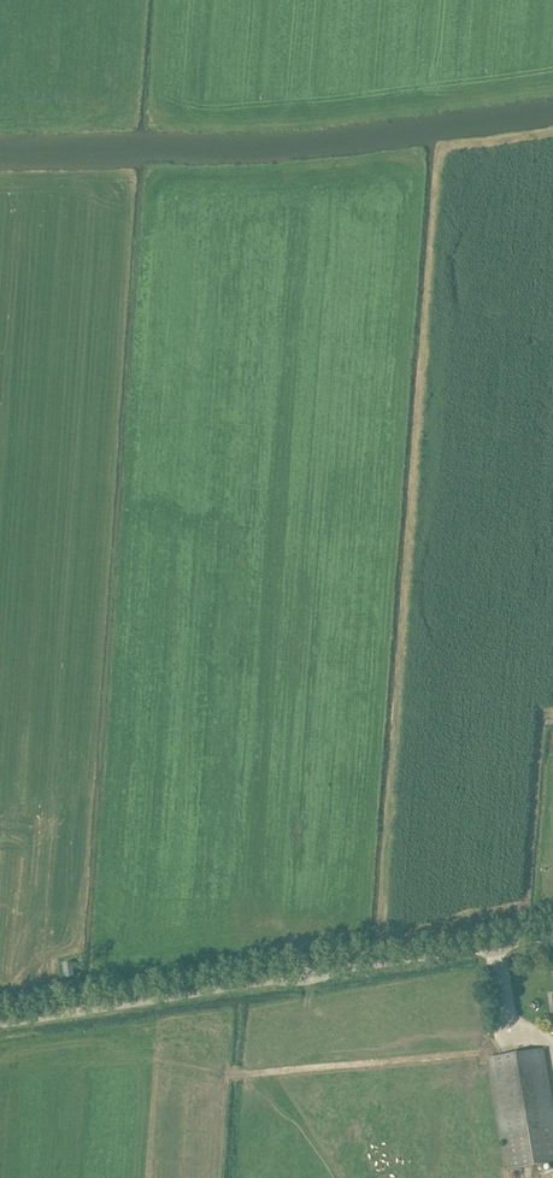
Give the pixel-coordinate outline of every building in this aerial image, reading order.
[(488,1058),(506,1170),(552,1162),(552,1105),(544,1048),(488,1058)]
